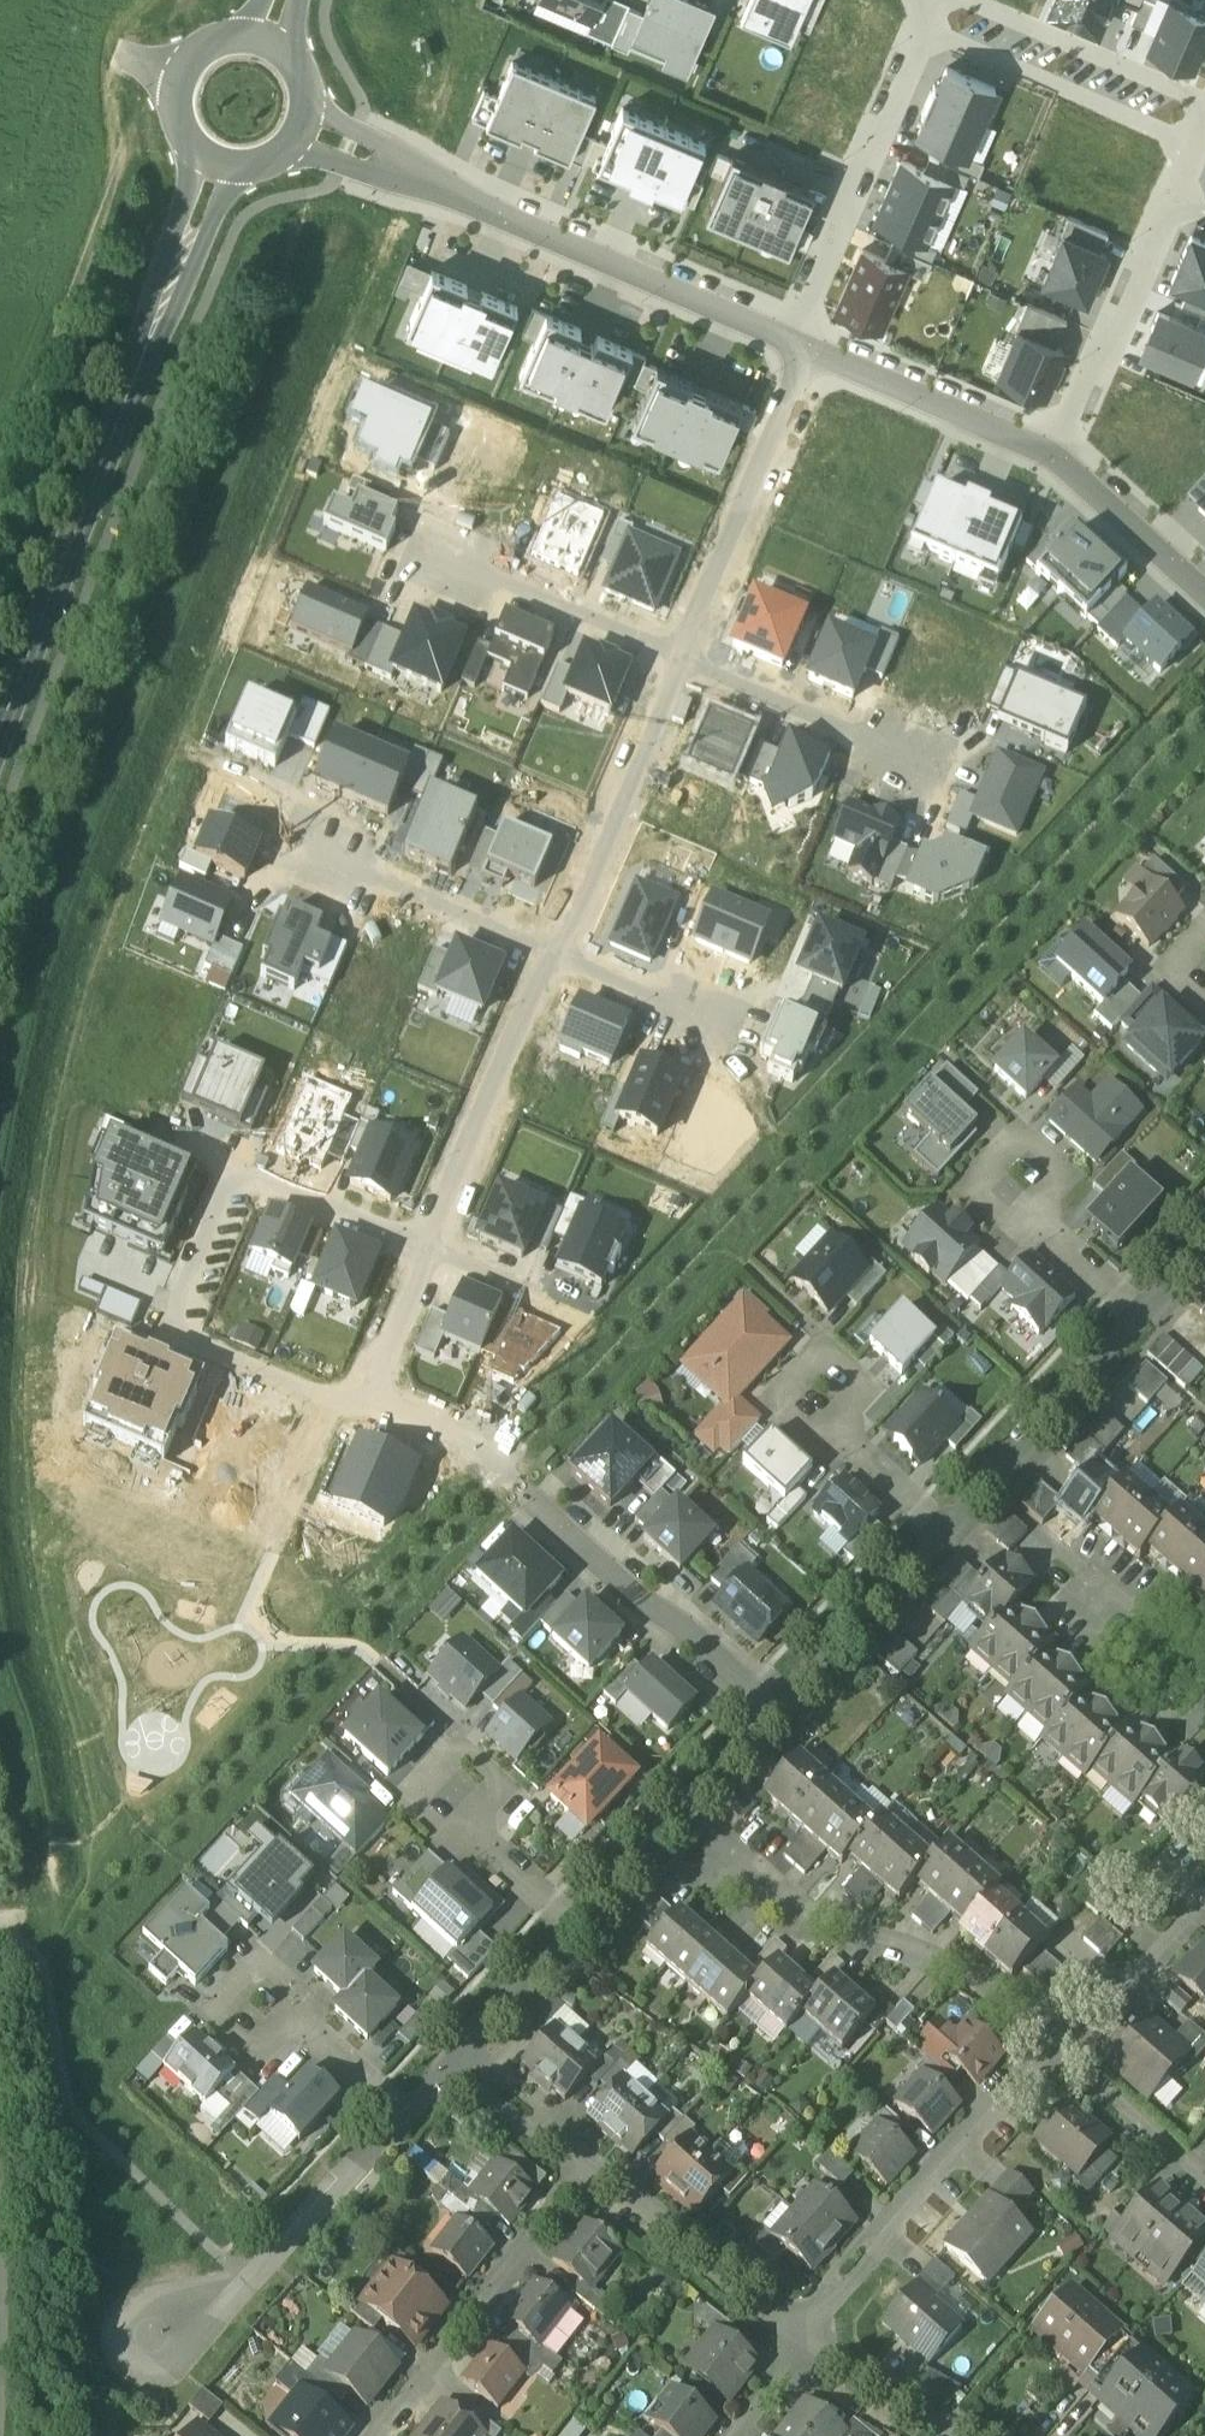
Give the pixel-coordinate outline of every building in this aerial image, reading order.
[(533,8),(585,30),(586,28),(591,14),(558,0),(536,0),(533,8)] [(591,14),(598,0),(558,0),(591,14)] [(586,28),(612,39),(627,5),(629,0),(628,0),(598,0),(591,14),(586,28)] [(643,11),(634,32),(637,33),(635,37),(667,51),(664,57),(685,66),(711,4),(701,0),(648,0),(643,11)] [(759,25),(790,38),(796,24),(806,0),(747,0),(746,3),(762,10),(761,13),(763,14),(759,25)] [(796,24),(809,30),(822,0),(806,0),(796,24)] [(823,39),(837,27),(847,3),(839,0),(822,0),(808,33),(823,39)] [(1096,28),(1109,0),(1053,0),(1049,9),(1096,28)] [(1138,5),(1130,22),(1143,27),(1155,0),(1140,0),(1138,5)] [(1157,33),(1171,0),(1170,0),(1155,0),(1143,27),(1157,33)] [(1171,0),(1157,33),(1149,51),(1191,70),(1198,54),(1201,55),(1204,47),(1204,15),(1171,0)] [(762,10),(746,3),(740,17),(759,25),(763,14),(761,13),(762,10)] [(635,37),(637,33),(634,32),(643,11),(627,5),(612,39),(611,42),(627,50),(630,43),(633,43),(635,37)] [(580,131),(595,96),(512,59),(497,95),(486,122),(520,137),(522,132),(535,138),(534,143),(568,157),(580,131)] [(934,83),(927,98),(980,121),(995,87),(946,66),(938,85),(934,83)] [(497,95),(484,90),(472,115),(486,122),(497,95)] [(980,121),(927,98),(921,112),(925,114),(917,134),(943,145),(965,155),(980,121)] [(689,178),(705,143),(622,107),(607,142),(597,164),(631,179),(632,176),(647,182),(646,186),(680,200),(689,178)] [(995,127),(980,121),(965,155),(981,161),(995,127)] [(568,157),(582,163),(584,159),(593,137),(580,131),(568,157)] [(593,137),(584,159),(597,164),(607,142),(593,137)] [(943,145),(937,159),(969,173),(977,176),(983,162),(981,161),(965,155),(943,145)] [(716,153),(708,171),(722,177),(730,158),(716,153)] [(792,243),(799,225),(791,222),(806,186),(731,154),(730,158),(722,177),(705,216),(788,252),(792,243)] [(937,159),(929,155),(923,168),(952,181),(963,185),(969,173),(937,159)] [(923,168),(901,159),(888,190),(938,211),(952,181),(923,168)] [(703,184),(689,178),(680,200),(694,206),(703,184)] [(963,185),(952,181),(938,211),(954,218),(967,187),(963,185)] [(815,190),(806,186),(791,222),(799,225),(815,190)] [(888,190),(874,221),(896,230),(925,243),(938,211),(888,190)] [(938,211),(925,243),(936,248),(940,250),(954,218),(938,211)] [(1059,234),(1063,235),(1063,234),(1100,250),(1108,233),(1068,215),(1059,234)] [(813,231),(799,225),(792,243),(805,249),(813,231)] [(1053,257),(1063,235),(1059,234),(1045,228),(1036,250),(1053,257)] [(896,230),(890,244),(891,244),(930,261),(936,248),(925,243),(896,230)] [(1053,257),(1043,281),(1085,300),(1106,253),(1100,250),(1063,234),(1063,235),(1053,257)] [(1171,281),(1187,288),(1204,295),(1204,240),(1191,234),(1171,281)] [(930,261),(891,244),(884,260),(906,269),(905,270),(924,278),(931,261),(930,261)] [(862,250),(845,288),(890,307),(905,270),(906,269),(884,260),(862,250)] [(398,283),(422,293),(431,272),(407,261),(398,283)] [(422,293),(407,329),(420,335),(449,347),(477,359),(492,366),(517,309),(482,293),(480,297),(465,291),(467,287),(431,272),(422,293)] [(880,329),(890,307),(845,288),(836,310),(880,329)] [(1181,303),(1204,313),(1204,295),(1187,288),(1181,303)] [(1168,315),(1204,331),(1204,313),(1181,303),(1175,300),(1168,315)] [(1027,303),(1015,329),(1020,331),(1055,346),(1067,319),(1027,303)] [(534,342),(546,315),(533,310),(521,336),(534,342)] [(1144,353),(1151,355),(1149,360),(1170,369),(1172,364),(1191,373),(1204,339),(1204,331),(1168,315),(1158,311),(1151,327),(1154,328),(1144,353)] [(534,342),(519,378),(605,415),(621,379),(632,352),(597,337),(593,346),(577,339),(581,331),(546,315),(534,342)] [(1020,331),(1015,329),(1001,323),(980,370),(1000,379),(1020,331)] [(1020,331),(1000,379),(1043,397),(1050,380),(1053,382),(1061,364),(1057,362),(1063,350),(1055,346),(1020,331)] [(444,361),(449,347),(420,335),(415,348),(444,361)] [(449,347),(444,361),(470,372),(477,359),(449,347)] [(645,358),(632,352),(621,379),(634,385),(643,363),(645,358)] [(657,369),(643,363),(634,385),(647,390),(657,369)] [(647,390),(632,426),(718,463),(733,428),(743,406),(707,390),(705,394),(691,388),(693,384),(657,368),(657,369),(647,390)] [(361,452),(382,461),(378,470),(394,477),(398,466),(408,470),(412,462),(427,427),(364,400),(355,421),(371,428),(361,452)] [(756,411),(743,406),(733,428),(747,433),(756,411)] [(434,471),(449,437),(427,427),(412,462),(434,471)] [(357,497),(387,510),(393,496),(354,479),(348,493),(357,497)] [(1201,514),(1204,510),(1204,481),(1187,501),(1201,514)] [(925,552),(983,577),(986,570),(1000,575),(1010,552),(1019,531),(1021,525),(986,510),(984,514),(970,508),(971,504),(935,488),(933,494),(924,515),(913,538),(927,544),(925,552)] [(911,509),(924,515),(933,494),(920,489),(911,509)] [(333,504),(323,527),(386,554),(396,531),(391,529),(397,515),(387,510),(357,497),(351,511),(333,504)] [(598,536),(605,520),(556,499),(530,560),(579,581),(598,536)] [(605,520),(598,536),(611,541),(618,525),(626,506),(613,501),(605,520)] [(611,541),(625,546),(629,537),(630,538),(633,530),(618,525),(611,541)] [(1036,573),(1035,574),(1061,596),(1101,552),(1077,529),(1060,547),(1036,573)] [(1032,537),(1019,531),(1010,552),(1023,558),(1032,537)] [(630,538),(629,537),(625,546),(614,571),(605,592),(654,613),(677,558),(630,538)] [(910,546),(925,552),(927,544),(913,538),(910,546)] [(1026,563),(1036,573),(1060,547),(1049,538),(1026,563)] [(601,565),(614,571),(625,546),(611,541),(601,565)] [(1126,576),(1101,552),(1061,596),(1085,619),(1087,617),(1116,586),(1126,576)] [(996,582),(1000,575),(986,570),(983,577),(996,582)] [(1127,596),(1116,586),(1087,617),(1098,627),(1127,596)] [(366,623),(369,617),(308,590),(290,630),(350,655),(352,656),(366,623)] [(754,598),(733,647),(781,668),(803,619),(787,612),(791,603),(774,595),(769,604),(754,598)] [(1097,630),(1117,649),(1125,642),(1146,617),(1126,599),(1097,630)] [(1146,617),(1125,642),(1153,667),(1160,673),(1180,651),(1184,654),(1197,640),(1179,624),(1175,627),(1154,608),(1146,617)] [(505,617),(491,649),(487,660),(510,670),(502,690),(527,701),(554,638),(505,617)] [(415,620),(406,641),(392,672),(394,673),(441,693),(464,640),(448,634),(449,630),(432,623),(431,626),(415,620)] [(382,630),(366,623),(352,656),(350,655),(347,662),(365,670),(382,630)] [(849,624),(843,637),(873,650),(879,637),(849,624)] [(391,681),(394,673),(392,672),(406,641),(382,630),(365,670),(391,681)] [(864,672),(873,650),(843,637),(829,631),(808,680),(852,699),(864,672)] [(864,672),(881,680),(887,667),(898,640),(881,633),(879,637),(873,650),(864,672)] [(887,667),(901,673),(914,641),(900,636),(898,640),(887,667)] [(1117,649),(1110,656),(1139,682),(1153,667),(1125,642),(1117,649)] [(461,683),(474,689),(487,660),(491,649),(478,644),(461,683)] [(600,658),(585,652),(575,674),(565,696),(567,696),(610,715),(629,671),(614,664),(615,662),(601,656),(600,658)] [(557,666),(540,706),(559,714),(567,696),(565,696),(575,674),(557,666)] [(986,709),(1000,715),(1015,680),(1031,687),(1033,682),(1004,669),(1000,679),(986,709)] [(973,704),(986,709),(1000,679),(986,673),(973,704)] [(1086,710),(1031,687),(1015,680),(1000,715),(996,724),(1067,754),(1086,710)] [(246,700),(225,749),(250,759),(271,710),(246,700)] [(330,715),(303,703),(296,721),(288,739),(314,750),(330,715)] [(288,739),(296,721),(271,710),(250,759),(275,770),(288,739)] [(735,777),(750,742),(755,731),(706,710),(690,749),(694,750),(686,769),(730,788),(735,777)] [(830,757),(788,738),(781,755),(767,787),(783,793),(789,809),(812,799),(830,757)] [(317,786),(351,801),(371,754),(337,740),(317,786)] [(750,742),(735,777),(748,782),(763,747),(750,742)] [(781,755),(763,747),(748,783),(761,788),(763,789),(767,787),(781,755)] [(399,787),(414,793),(429,758),(414,751),(407,769),(399,787)] [(407,769),(371,754),(351,801),(387,816),(399,787),(407,769)] [(1043,775),(999,756),(979,803),(972,818),(1015,837),(1043,775)] [(430,795),(444,764),(429,758),(414,793),(412,798),(425,803),(429,794),(430,795)] [(772,815),(789,809),(783,793),(767,787),(763,789),(761,788),(772,815)] [(430,795),(429,794),(425,803),(402,856),(451,877),(477,815),(430,795)] [(964,836),(972,818),(979,803),(959,794),(944,827),(964,836)] [(832,843),(857,853),(847,875),(872,885),(873,883),(881,864),(883,865),(892,844),(900,827),(897,826),(898,823),(874,813),(873,815),(848,805),(832,843)] [(196,860),(196,861),(211,868),(244,882),(260,847),(211,826),(196,860)] [(503,829),(498,840),(486,868),(495,873),(507,878),(534,889),(551,850),(503,829)] [(498,840),(485,834),(468,874),(490,884),(495,873),(486,868),(498,840)] [(923,851),(920,859),(908,886),(905,892),(912,895),(932,904),(972,888),(984,861),(944,843),(941,849),(929,854),(923,851)] [(907,851),(892,844),(883,865),(881,864),(873,883),(890,891),(895,880),(906,854),(907,851)] [(906,854),(895,880),(908,886),(920,859),(906,854)] [(179,870),(206,882),(211,868),(196,861),(196,860),(185,856),(179,870)] [(1185,891),(1153,862),(1140,877),(1148,884),(1149,883),(1173,905),(1185,891)] [(644,866),(636,884),(676,901),(684,884),(644,866)] [(507,878),(495,873),(490,884),(503,889),(507,878)] [(1173,905),(1149,883),(1148,884),(1115,920),(1148,949),(1181,913),(1173,905)] [(636,884),(610,946),(650,963),(676,901),(636,884)] [(179,886),(162,926),(177,932),(214,948),(217,941),(231,908),(179,886)] [(714,899),(708,913),(696,939),(695,941),(749,965),(767,922),(714,899)] [(683,934),(696,939),(708,913),(695,907),(683,934)] [(302,976),(314,982),(332,942),(319,936),(323,927),(289,912),(285,922),(279,920),(262,959),(268,962),(261,979),(294,993),(302,976)] [(177,932),(162,926),(156,939),(171,946),(177,932)] [(799,975),(812,980),(837,991),(841,992),(860,947),(819,929),(799,975)] [(1083,931),(1065,950),(1059,944),(1037,968),(1060,989),(1070,978),(1102,1007),(1116,992),(1114,990),(1121,982),(1127,975),(1101,951),(1103,949),(1083,931)] [(214,948),(204,970),(208,972),(231,981),(243,953),(217,941),(214,948)] [(347,948),(332,942),(314,982),(330,988),(347,948)] [(452,959),(437,994),(439,995),(448,999),(475,1011),(481,1013),(501,967),(457,948),(452,959)] [(418,991),(436,999),(439,995),(437,994),(452,959),(435,951),(418,991)] [(231,981),(208,972),(203,985),(225,995),(231,981)] [(812,980),(801,1007),(823,1016),(825,1017),(837,991),(812,980)] [(1116,992),(1102,1007),(1094,1016),(1111,1032),(1120,1023),(1140,1001),(1121,982),(1114,990),(1116,992)] [(1165,1006),(1149,991),(1140,1001),(1120,1023),(1136,1038),(1162,1009),(1165,1006)] [(475,1011),(448,999),(441,1014),(468,1026),(475,1011)] [(580,1003),(562,1046),(581,1055),(609,1066),(628,1024),(580,1003)] [(819,1025),(823,1016),(801,1007),(797,1005),(793,1013),(819,1025)] [(1162,1009),(1181,1027),(1184,1023),(1165,1006),(1162,1009)] [(1131,1043),(1159,1069),(1169,1078),(1200,1045),(1192,1037),(1181,1027),(1162,1009),(1136,1038),(1131,1043)] [(826,1033),(778,1013),(759,1055),(772,1060),(767,1072),(793,1083),(797,1073),(801,1075),(809,1057),(815,1059),(826,1033)] [(1195,1033),(1184,1023),(1181,1027),(1192,1037),(1195,1033)] [(1040,1083),(1054,1069),(1023,1040),(994,1071),(1025,1100),(1040,1083)] [(1159,1069),(1131,1043),(1127,1047),(1155,1072),(1159,1069)] [(579,1060),(581,1055),(562,1046),(559,1051),(579,1060)] [(1040,1083),(1053,1095),(1082,1063),(1069,1051),(1054,1069),(1040,1083)] [(215,1053),(210,1066),(224,1073),(230,1060),(215,1053)] [(218,1123),(240,1132),(258,1092),(265,1075),(230,1060),(224,1073),(210,1066),(192,1106),(220,1118),(218,1123)] [(197,1061),(179,1101),(192,1106),(210,1066),(197,1061)] [(629,1095),(619,1120),(656,1136),(680,1081),(643,1064),(629,1095)] [(946,1067),(930,1084),(962,1114),(978,1096),(946,1067)] [(1159,1069),(1155,1072),(1166,1082),(1169,1078),(1159,1069)] [(949,1157),(972,1132),(976,1127),(962,1114),(930,1084),(902,1114),(929,1138),(949,1157)] [(1109,1085),(1091,1104),(1098,1111),(1116,1092),(1109,1085)] [(138,1135),(151,1105),(117,1090),(103,1120),(105,1121),(132,1133),(138,1135)] [(619,1120),(629,1095),(616,1090),(599,1129),(612,1135),(619,1120)] [(301,1091),(275,1152),(321,1172),(327,1159),(344,1119),(348,1110),(301,1091)] [(268,1096),(258,1092),(240,1132),(250,1137),(268,1096)] [(1077,1092),(1048,1121),(1065,1136),(1068,1133),(1074,1138),(1071,1142),(1095,1163),(1140,1114),(1116,1092),(1098,1111),(1091,1104),(1077,1092)] [(191,1111),(218,1123),(220,1118),(192,1106),(191,1111)] [(360,1161),(373,1132),(377,1122),(364,1116),(359,1126),(346,1156),(360,1161)] [(685,1167),(689,1158),(682,1155),(696,1124),(681,1117),(663,1157),(685,1167)] [(359,1126),(344,1119),(327,1159),(343,1166),(346,1156),(359,1126)] [(110,1139),(126,1146),(132,1133),(105,1121),(99,1134),(110,1139)] [(350,1184),(390,1202),(413,1149),(373,1132),(360,1161),(350,1184)] [(949,1157),(929,1138),(912,1156),(937,1179),(976,1136),(972,1132),(949,1157)] [(1068,1133),(1065,1136),(1071,1142),(1074,1138),(1068,1133)] [(110,1139),(91,1181),(85,1219),(95,1223),(92,1228),(113,1237),(114,1233),(130,1240),(128,1244),(148,1253),(151,1247),(164,1253),(187,1198),(186,1197),(194,1178),(196,1179),(197,1176),(126,1146),(110,1139)] [(1092,1188),(1106,1201),(1130,1174),(1130,1175),(1136,1169),(1121,1156),(1092,1188)] [(1113,1236),(1124,1246),(1157,1210),(1137,1191),(1142,1185),(1130,1175),(1130,1174),(1106,1201),(1093,1215),(1102,1224),(1095,1232),(1107,1243),(1113,1236)] [(1137,1191),(1157,1210),(1162,1204),(1142,1185),(1137,1191)] [(522,1259),(528,1245),(543,1210),(542,1209),(499,1191),(478,1240),(522,1259)] [(585,1204),(580,1215),(624,1234),(633,1215),(589,1196),(585,1204)] [(552,1237),(568,1244),(580,1215),(585,1204),(570,1198),(563,1214),(552,1237)] [(544,1205),(542,1209),(543,1210),(528,1245),(546,1253),(552,1237),(563,1214),(544,1205)] [(964,1236),(950,1223),(937,1210),(904,1246),(917,1258),(914,1262),(928,1275),(932,1272),(945,1284),(947,1282),(976,1251),(978,1248),(964,1236)] [(252,1255),(274,1265),(291,1272),(298,1255),(310,1228),(272,1211),(252,1255)] [(568,1244),(558,1268),(584,1279),(583,1282),(601,1289),(607,1274),(612,1276),(620,1258),(615,1255),(624,1234),(580,1215),(568,1244)] [(1102,1224),(1093,1215),(1085,1223),(1095,1232),(1102,1224)] [(950,1223),(964,1236),(968,1232),(953,1219),(950,1223)] [(324,1234),(310,1228),(298,1255),(312,1261),(324,1234)] [(808,1266),(831,1241),(817,1228),(794,1253),(808,1266)] [(1113,1236),(1107,1243),(1117,1253),(1124,1246),(1113,1236)] [(315,1291),(355,1308),(377,1256),(337,1239),(315,1291)] [(827,1313),(843,1296),(864,1272),(863,1271),(831,1241),(808,1266),(793,1282),(827,1313)] [(997,1270),(976,1251),(947,1282),(968,1302),(970,1300),(997,1270)] [(274,1265),(252,1255),(245,1273),(267,1282),(271,1273),(274,1265)] [(1000,1288),(1017,1303),(1025,1311),(1018,1318),(1038,1336),(1044,1328),(1046,1330),(1075,1299),(1029,1257),(1009,1278),(1000,1288)] [(864,1272),(843,1296),(857,1309),(886,1277),(871,1263),(863,1271),(864,1272)] [(288,1280),(291,1272),(274,1265),(271,1273),(288,1280)] [(557,1270),(583,1282),(584,1279),(558,1268),(557,1270)] [(997,1270),(970,1300),(980,1310),(1000,1288),(1009,1278),(999,1268),(997,1270)] [(101,1301),(105,1292),(83,1283),(79,1292),(101,1301)] [(315,1291),(302,1285),(290,1311),(303,1317),(315,1291)] [(1204,1319),(1204,1290),(1191,1306),(1204,1319)] [(441,1339),(443,1340),(480,1356),(501,1307),(462,1291),(450,1319),(441,1339)] [(140,1308),(105,1292),(101,1301),(95,1315),(130,1330),(140,1308)] [(786,1344),(742,1303),(716,1332),(722,1337),(702,1359),(696,1354),(684,1366),(704,1384),(727,1405),(728,1406),(734,1400),(786,1344)] [(1011,1310),(1018,1318),(1025,1311),(1017,1303),(1011,1310)] [(595,1319),(560,1304),(550,1328),(563,1333),(562,1334),(576,1340),(595,1319)] [(562,1334),(563,1333),(550,1328),(501,1307),(480,1356),(494,1362),(520,1373),(524,1375),(562,1334)] [(914,1361),(934,1339),(902,1310),(887,1327),(869,1345),(901,1375),(914,1361)] [(441,1339),(450,1319),(432,1312),(415,1351),(434,1360),(443,1340),(441,1339)] [(867,1348),(869,1345),(887,1327),(873,1314),(854,1336),(867,1348)] [(954,1339),(943,1329),(934,1339),(914,1361),(924,1371),(954,1339)] [(242,1332),(236,1347),(256,1355),(262,1341),(242,1332)] [(716,1332),(696,1354),(702,1359),(722,1337),(716,1332)] [(1147,1356),(1187,1391),(1204,1372),(1164,1337),(1147,1356)] [(149,1360),(152,1355),(115,1339),(93,1392),(98,1394),(84,1425),(163,1460),(177,1427),(180,1429),(203,1378),(165,1361),(163,1366),(149,1360)] [(488,1375),(514,1386),(520,1373),(494,1362),(488,1375)] [(1126,1387),(1136,1396),(1156,1375),(1145,1365),(1126,1387)] [(694,1394),(704,1384),(684,1366),(675,1377),(694,1394)] [(1166,1384),(1156,1375),(1136,1396),(1147,1406),(1154,1398),(1163,1388),(1166,1384)] [(940,1387),(928,1400),(957,1425),(968,1413),(940,1387)] [(1182,1405),(1163,1388),(1154,1398),(1173,1416),(1182,1405)] [(659,1391),(638,1396),(642,1414),(662,1409),(659,1391)] [(912,1459),(920,1466),(943,1440),(957,1425),(928,1400),(923,1395),(886,1435),(893,1442),(893,1443),(912,1459)] [(759,1423),(734,1400),(728,1406),(727,1405),(698,1438),(714,1452),(719,1446),(730,1456),(741,1443),(756,1427),(759,1423)] [(957,1425),(943,1440),(955,1451),(982,1422),(970,1411),(968,1413),(957,1425)] [(1083,1435),(1094,1445),(1113,1423),(1102,1414),(1083,1435)] [(1124,1433),(1113,1423),(1094,1445),(1105,1454),(1124,1433)] [(767,1437),(756,1427),(741,1443),(752,1454),(767,1437)] [(613,1428),(571,1473),(610,1509),(634,1483),(651,1464),(613,1428)] [(812,1472),(770,1434),(767,1437),(752,1454),(742,1464),(784,1502),(796,1489),(812,1472)] [(1075,1466),(1094,1445),(1083,1435),(1064,1457),(1075,1466)] [(360,1445),(356,1453),(333,1506),(384,1528),(400,1512),(418,1469),(360,1445)] [(1091,1470),(1105,1454),(1094,1445),(1075,1466),(1086,1476),(1091,1470)] [(320,1500),(333,1506),(356,1453),(342,1448),(320,1500)] [(651,1464),(634,1483),(654,1501),(661,1494),(676,1477),(656,1459),(651,1464)] [(1147,1502),(1160,1487),(1137,1466),(1124,1481),(1147,1502)] [(1082,1528),(1092,1517),(1115,1492),(1091,1470),(1086,1476),(1062,1503),(1058,1507),(1082,1528)] [(843,1481),(813,1513),(831,1529),(849,1546),(872,1520),(878,1514),(843,1481)] [(1124,1481),(1115,1492),(1092,1517),(1115,1538),(1147,1502),(1124,1481)] [(1160,1487),(1147,1502),(1171,1522),(1179,1513),(1178,1513),(1184,1506),(1168,1491),(1170,1489),(1164,1483),(1160,1487)] [(1031,1515),(1051,1494),(1040,1484),(1020,1506),(1031,1515)] [(807,1499),(796,1489),(784,1502),(767,1521),(777,1531),(807,1499)] [(649,1535),(675,1506),(661,1494),(654,1501),(635,1522),(649,1535)] [(1062,1503),(1051,1494),(1031,1515),(1042,1525),(1058,1507),(1062,1503)] [(1171,1522),(1147,1502),(1115,1538),(1138,1558),(1146,1550),(1171,1522)] [(644,1540),(679,1573),(712,1537),(676,1505),(675,1506),(649,1535),(644,1540)] [(986,1534),(1008,1553),(1027,1531),(1005,1512),(986,1534)] [(1179,1513),(1171,1522),(1146,1550),(1170,1570),(1202,1534),(1179,1513)] [(882,1530),(872,1520),(849,1546),(843,1553),(853,1562),(882,1530)] [(836,1560),(843,1553),(849,1546),(831,1529),(819,1544),(836,1560)] [(1202,1534),(1170,1570),(1193,1591),(1204,1577),(1204,1536),(1202,1534)] [(561,1581),(512,1537),(476,1576),(524,1619),(525,1620),(544,1599),(561,1581)] [(745,1574),(746,1575),(756,1564),(738,1548),(709,1580),(725,1595),(745,1574)] [(980,1618),(992,1629),(1012,1606),(1031,1584),(1030,1582),(1031,1581),(1024,1575),(1014,1576),(1012,1575),(1013,1565),(1007,1559),(1005,1561),(1003,1558),(983,1582),(963,1603),(980,1618)] [(961,1562),(942,1584),(923,1606),(944,1625),(946,1622),(963,1603),(983,1582),(961,1562)] [(746,1575),(745,1574),(725,1595),(715,1606),(758,1645),(787,1613),(746,1575)] [(1193,1591),(1204,1601),(1204,1577),(1193,1591)] [(447,1592),(428,1612),(443,1626),(462,1606),(447,1592)] [(555,1609),(540,1625),(554,1637),(580,1609),(566,1596),(555,1609)] [(514,1630),(526,1640),(540,1625),(555,1609),(544,1599),(525,1620),(524,1619),(514,1630)] [(963,1637),(980,1618),(963,1603),(946,1622),(963,1637)] [(621,1636),(585,1604),(580,1609),(554,1637),(553,1639),(588,1672),(621,1636)] [(1020,1613),(1012,1606),(992,1629),(972,1651),(993,1669),(1029,1629),(1028,1629),(1027,1619),(1028,1618),(1021,1612),(1020,1613)] [(1029,1629),(993,1669),(1014,1688),(1047,1650),(1053,1643),(1045,1636),(1047,1634),(1039,1628),(1038,1629),(1029,1629)] [(526,1640),(514,1630),(511,1634),(522,1644),(526,1640)] [(877,1658),(898,1677),(918,1655),(896,1636),(877,1658)] [(497,1674),(462,1642),(430,1677),(466,1710),(479,1696),(498,1675),(497,1674)] [(1055,1657),(1047,1650),(1014,1688),(1007,1695),(1028,1714),(1064,1673),(1063,1673),(1063,1664),(1064,1663),(1057,1656),(1055,1657)] [(508,1663),(497,1674),(498,1675),(479,1696),(493,1709),(522,1677),(523,1677),(508,1663)] [(625,1694),(644,1674),(632,1663),(603,1695),(615,1707),(626,1695),(625,1694)] [(694,1704),(652,1665),(644,1674),(625,1694),(626,1695),(668,1732),(694,1704)] [(984,1671),(977,1684),(996,1694),(1003,1681),(984,1671)] [(1065,1674),(1064,1673),(1028,1714),(1049,1732),(1082,1694),(1089,1687),(1081,1680),(1082,1679),(1075,1672),(1074,1674),(1065,1674)] [(532,1687),(522,1677),(493,1709),(504,1718),(520,1701),(532,1687)] [(1091,1702),(1082,1694),(1049,1732),(1043,1739),(1063,1758),(1099,1718),(1099,1717),(1099,1709),(1100,1708),(1092,1700),(1091,1702)] [(389,1711),(421,1741),(434,1727),(402,1697),(389,1711)] [(549,1727),(520,1701),(504,1718),(488,1736),(517,1763),(527,1751),(532,1755),(543,1742),(539,1738),(549,1727)] [(368,1713),(355,1727),(344,1739),(387,1778),(421,1741),(389,1711),(379,1702),(368,1713)] [(355,1727),(368,1713),(358,1704),(345,1718),(355,1727)] [(1100,1718),(1099,1718),(1063,1758),(1084,1777),(1091,1769),(1124,1732),(1116,1724),(1117,1723),(1109,1716),(1108,1717),(1100,1718)] [(1131,1724),(1124,1732),(1091,1769),(1112,1788),(1147,1747),(1147,1738),(1148,1737),(1140,1730),(1139,1732),(1131,1724)] [(1148,1748),(1147,1747),(1112,1788),(1133,1806),(1139,1799),(1172,1761),(1164,1754),(1165,1753),(1157,1745),(1156,1747),(1148,1748)] [(568,1816),(586,1832),(595,1822),(634,1779),(599,1747),(550,1799),(568,1816)] [(1179,1754),(1172,1761),(1139,1799),(1163,1821),(1173,1810),(1177,1813),(1197,1790),(1194,1787),(1203,1776),(1179,1754)] [(767,1798),(791,1819),(823,1783),(798,1760),(769,1793),(765,1797),(767,1798)] [(356,1788),(328,1763),(310,1783),(295,1798),(317,1818),(345,1844),(347,1846),(374,1818),(377,1814),(352,1792),(356,1788)] [(308,1828),(317,1818),(295,1798),(310,1783),(300,1774),(283,1792),(283,1806),(308,1828)] [(730,1808),(746,1822),(767,1798),(765,1797),(769,1793),(754,1780),(730,1808)] [(806,1833),(816,1842),(849,1805),(823,1783),(791,1819),(806,1833)] [(1121,1819),(1133,1806),(1112,1788),(1100,1800),(1121,1819)] [(881,1820),(890,1809),(872,1792),(869,1796),(862,1790),(849,1805),(874,1827),(881,1820)] [(841,1864),(848,1856),(874,1827),(849,1805),(816,1842),(828,1852),(841,1864)] [(906,1842),(918,1828),(893,1805),(890,1809),(881,1820),(906,1842)] [(555,1830),(573,1846),(586,1832),(568,1816),(555,1830)] [(385,1828),(374,1818),(347,1846),(345,1844),(342,1848),(355,1860),(385,1828)] [(864,1869),(874,1878),(906,1842),(881,1820),(874,1827),(848,1856),(864,1869)] [(606,1832),(595,1822),(586,1832),(573,1846),(566,1854),(576,1864),(606,1832)] [(261,1852),(271,1841),(257,1828),(247,1839),(261,1852)] [(931,1864),(944,1850),(918,1828),(906,1842),(931,1864)] [(785,1857),(795,1866),(816,1842),(806,1833),(785,1857)] [(226,1891),(233,1897),(245,1886),(269,1908),(280,1918),(300,1895),(314,1880),(271,1841),(261,1852),(226,1891)] [(816,1842),(795,1866),(806,1876),(828,1852),(816,1842)] [(899,1900),(916,1882),(931,1864),(906,1842),(874,1878),(885,1888),(899,1900)] [(931,1895),(941,1904),(973,1868),(948,1846),(944,1850),(931,1864),(916,1882),(931,1895)] [(392,1895),(411,1912),(447,1873),(428,1856),(392,1895)] [(452,1867),(447,1873),(456,1882),(462,1876),(452,1867)] [(952,1914),(966,1926),(993,1896),(998,1890),(973,1868),(941,1904),(952,1914)] [(853,1901),(874,1878),(864,1869),(843,1892),(853,1901)] [(456,1882),(492,1914),(501,1905),(465,1872),(462,1876),(456,1882)] [(1099,1872),(1086,1886),(1108,1905),(1121,1891),(1099,1872)] [(492,1914),(456,1882),(447,1873),(411,1912),(455,1952),(456,1953),(475,1932),(492,1914)] [(885,1888),(874,1878),(853,1901),(865,1911),(885,1888)] [(204,1910),(213,1899),(199,1886),(189,1897),(204,1910)] [(233,1897),(258,1920),(269,1908),(245,1886),(233,1897)] [(1098,1916),(1108,1905),(1086,1886),(1076,1897),(1098,1916)] [(335,1888),(323,1902),(332,1910),(336,1914),(349,1901),(335,1888)] [(248,1931),(258,1920),(233,1897),(226,1891),(216,1902),(240,1924),(248,1931)] [(187,1979),(195,1987),(227,1952),(220,1945),(200,1926),(209,1916),(204,1910),(189,1897),(185,1893),(143,1939),(162,1957),(179,1973),(187,1979)] [(280,1918),(269,1908),(258,1920),(272,1933),(303,1898),(300,1895),(280,1918)] [(912,1916),(922,1925),(941,1904),(931,1895),(912,1916)] [(645,1926),(664,1906),(653,1896),(635,1917),(645,1926)] [(960,1933),(986,1955),(1018,1918),(993,1896),(966,1926),(960,1933)] [(224,1942),(240,1924),(216,1902),(213,1899),(204,1910),(209,1916),(200,1926),(220,1945),(224,1942)] [(292,1933),(303,1942),(332,1910),(323,1902),(321,1901),(292,1933)] [(952,1914),(941,1904),(922,1925),(934,1935),(952,1914)] [(1031,1904),(1018,1918),(1044,1941),(1057,1927),(1031,1904)] [(504,1908),(501,1905),(492,1914),(475,1932),(479,1936),(504,1908)] [(675,1916),(664,1906),(645,1926),(657,1936),(675,1916)] [(646,1949),(666,1967),(699,1930),(678,1912),(675,1916),(657,1936),(646,1949)] [(1038,1948),(1044,1941),(1018,1918),(986,1955),(1011,1978),(1020,1968),(1038,1948)] [(1083,1940),(1105,1959),(1123,1938),(1101,1920),(1083,1940)] [(719,1947),(699,1930),(666,1967),(686,1984),(719,1947)] [(456,1953),(455,1952),(447,1961),(468,1981),(496,1951),(479,1936),(475,1932),(456,1953)] [(139,1943),(158,1960),(162,1957),(143,1939),(139,1943)] [(376,1970),(343,1941),(314,1973),(345,2000),(346,2001),(365,1980),(366,1980),(376,1970)] [(759,1964),(768,1972),(778,1961),(786,1951),(774,1941),(756,1961),(759,1964)] [(220,1945),(227,1952),(231,1948),(224,1942),(220,1945)] [(739,1965),(719,1947),(686,1984),(706,2002),(739,1965)] [(1020,1968),(1031,1977),(1049,1957),(1038,1948),(1020,1968)] [(1204,2003),(1204,1949),(1202,1952),(1203,1954),(1196,1962),(1195,1961),(1193,1963),(1192,1962),(1177,1978),(1204,2003)] [(1203,1954),(1202,1952),(1195,1961),(1196,1962),(1203,1954)] [(814,1976),(825,1987),(833,1978),(843,1967),(832,1956),(814,1976)] [(179,1973),(162,1957),(158,1960),(149,1971),(166,1987),(176,1976),(179,1973)] [(1031,1977),(1042,1987),(1060,1967),(1049,1957),(1031,1977)] [(778,1961),(768,1972),(758,1983),(745,1998),(765,2015),(798,1978),(778,1961)] [(759,1964),(750,1974),(758,1983),(768,1972),(759,1964)] [(745,1998),(758,1983),(750,1974),(739,1965),(706,2002),(726,2019),(735,2009),(745,1998)] [(1042,1987),(1053,1997),(1071,1976),(1060,1967),(1042,1987)] [(183,1983),(187,1979),(179,1973),(176,1976),(183,1983)] [(1053,1997),(1063,2006),(1081,1986),(1071,1976),(1053,1997)] [(818,1996),(798,1978),(765,2015),(785,2033),(788,2029),(801,2015),(818,1996)] [(825,1987),(818,1996),(801,2015),(821,2033),(853,1995),(833,1978),(825,1987)] [(397,2009),(366,1980),(365,1980),(346,2001),(345,2000),(335,2011),(367,2041),(397,2009)] [(428,1999),(440,2010),(455,1994),(443,1983),(428,1999)] [(1173,1987),(1162,1999),(1184,2018),(1195,2006),(1173,1987)] [(874,2013),(853,1995),(821,2033),(839,2049),(841,2051),(865,2024),(874,2013)] [(745,1998),(735,2009),(755,2027),(765,2015),(745,1998)] [(531,2024),(542,2033),(551,2023),(565,2008),(554,1999),(531,2024)] [(875,2033),(885,2023),(894,2012),(884,2002),(874,2013),(865,2024),(875,2033)] [(903,2002),(894,2012),(885,2023),(896,2032),(914,2012),(903,2002)] [(398,2036),(409,2046),(438,2014),(427,2004),(398,2036)] [(590,2031),(565,2008),(551,2023),(555,2026),(576,2045),(587,2033),(590,2031)] [(765,2015),(755,2027),(774,2044),(785,2033),(765,2015)] [(801,2015),(788,2029),(808,2047),(821,2033),(801,2015)] [(1105,2059),(1147,2096),(1149,2094),(1142,2088),(1157,2070),(1164,2076),(1183,2055),(1184,2054),(1171,2043),(1142,2017),(1105,2059)] [(941,2052),(956,2035),(939,2020),(921,2041),(929,2049),(933,2045),(941,2052)] [(1193,2065),(1204,2052),(1204,2037),(1189,2023),(1171,2043),(1184,2054),(1183,2055),(1193,2065)] [(961,2071),(977,2085),(1002,2056),(966,2024),(956,2035),(941,2052),(941,2053),(961,2071)] [(387,2025),(373,2041),(382,2050),(397,2034),(387,2025)] [(522,2063),(543,2083),(576,2045),(555,2026),(522,2063)] [(587,2033),(576,2045),(597,2064),(604,2057),(609,2052),(587,2033)] [(821,2033),(808,2047),(827,2063),(839,2049),(821,2033)] [(235,2073),(194,2034),(179,2050),(163,2068),(205,2106),(214,2095),(235,2073)] [(151,2056),(163,2068),(179,2050),(167,2039),(151,2056)] [(597,2064),(576,2045),(543,2083),(565,2102),(586,2077),(597,2065),(597,2064)] [(923,2056),(925,2059),(947,2078),(951,2082),(961,2071),(941,2053),(941,2052),(933,2045),(929,2049),(923,2056)] [(604,2057),(615,2066),(619,2062),(623,2058),(612,2048),(609,2052),(604,2057)] [(163,2068),(151,2056),(136,2073),(148,2084),(163,2068)] [(615,2066),(604,2057),(597,2064),(597,2065),(586,2077),(597,2087),(599,2084),(615,2066)] [(947,2078),(925,2059),(916,2070),(922,2075),(938,2089),(947,2078)] [(599,2084),(611,2094),(623,2080),(630,2072),(619,2062),(615,2066),(599,2084)] [(636,2065),(630,2072),(623,2080),(645,2099),(656,2086),(657,2084),(636,2065)] [(1142,2088),(1149,2094),(1164,2076),(1157,2070),(1142,2088)] [(308,2071),(287,2093),(268,2114),(269,2115),(299,2143),(339,2099),(308,2071)] [(259,2094),(235,2073),(214,2095),(230,2110),(221,2119),(230,2127),(234,2122),(244,2112),(259,2094)] [(896,2104),(932,2135),(958,2107),(938,2089),(922,2075),(896,2104)] [(287,2093),(273,2080),(259,2094),(244,2112),(259,2126),(269,2115),(268,2114),(287,2093)] [(589,2117),(611,2137),(645,2099),(623,2080),(611,2094),(589,2117)] [(677,2105),(656,2086),(645,2099),(666,2118),(672,2110),(677,2105)] [(217,2124),(221,2119),(230,2110),(214,2095),(205,2106),(201,2110),(217,2124)] [(666,2118),(645,2099),(611,2137),(633,2156),(653,2132),(666,2118)] [(1076,2175),(1077,2176),(1102,2148),(1108,2141),(1067,2104),(1036,2139),(1063,2163),(1068,2158),(1080,2169),(1075,2174),(1076,2175)] [(877,2125),(893,2139),(902,2128),(880,2108),(871,2119),(877,2125)] [(665,2141),(683,2120),(672,2110),(666,2118),(653,2132),(664,2142),(665,2141)] [(250,2136),(259,2126),(244,2112),(234,2122),(250,2136)] [(684,2119),(683,2120),(665,2141),(676,2150),(690,2135),(695,2129),(684,2119)] [(851,2154),(887,2186),(913,2157),(893,2139),(877,2125),(851,2154)] [(651,2178),(673,2197),(711,2154),(690,2135),(676,2150),(651,2178)] [(721,2143),(711,2154),(733,2173),(737,2168),(738,2168),(743,2163),(742,2162),(748,2155),(739,2146),(732,2153),(721,2143)] [(512,2176),(525,2161),(506,2147),(494,2162),(512,2176)] [(1072,2180),(1088,2194),(1117,2162),(1102,2148),(1077,2176),(1076,2175),(1072,2180)] [(405,2162),(428,2180),(438,2168),(415,2150),(405,2162)] [(472,2176),(462,2188),(469,2194),(479,2182),(494,2162),(481,2152),(467,2171),(472,2176)] [(827,2152),(816,2165),(841,2187),(853,2175),(827,2152)] [(733,2173),(711,2154),(673,2197),(695,2216),(719,2189),(733,2173)] [(1068,2158),(1063,2163),(1075,2174),(1080,2169),(1068,2158)] [(512,2176),(534,2193),(546,2178),(525,2161),(512,2176)] [(496,2215),(509,2226),(534,2193),(512,2176),(494,2162),(479,2182),(485,2186),(475,2199),(496,2215)] [(428,2180),(446,2194),(453,2200),(462,2188),(438,2168),(428,2180)] [(719,2189),(729,2198),(748,2177),(738,2168),(737,2168),(733,2173),(719,2189)] [(993,2200),(1011,2216),(1032,2192),(1010,2173),(988,2198),(991,2202),(993,2200)] [(479,2182),(469,2194),(475,2199),(485,2186),(479,2182)] [(816,2186),(793,2212),(833,2247),(856,2222),(816,2186)] [(462,2188),(453,2200),(469,2213),(487,2226),(496,2215),(475,2199),(469,2194),(462,2188)] [(1165,2284),(1189,2256),(1204,2238),(1204,2229),(1159,2189),(1134,2218),(1115,2240),(1165,2284)] [(460,2224),(469,2213),(453,2200),(446,2194),(437,2206),(455,2220),(460,2224)] [(945,2247),(981,2279),(998,2260),(1003,2265),(1031,2233),(1011,2216),(993,2200),(991,2202),(971,2224),(968,2221),(945,2247)] [(1103,2230),(1115,2240),(1134,2218),(1122,2208),(1103,2230)] [(833,2247),(793,2212),(771,2237),(787,2251),(811,2272),(833,2247)] [(431,2251),(467,2278),(491,2248),(460,2224),(455,2220),(431,2251)] [(579,2281),(590,2290),(591,2288),(619,2253),(581,2223),(552,2260),(579,2281)] [(755,2242),(777,2262),(787,2251),(771,2237),(765,2231),(755,2242)] [(1075,2234),(1056,2245),(1066,2260),(1084,2249),(1075,2234)] [(1204,2260),(1204,2238),(1189,2256),(1200,2266),(1204,2260)] [(391,2266),(414,2284),(422,2273),(396,2253),(386,2266),(389,2268),(391,2266)] [(917,2281),(936,2298),(945,2288),(955,2278),(935,2260),(917,2281)] [(998,2260),(981,2279),(986,2284),(1003,2265),(998,2260)] [(1200,2266),(1195,2272),(1204,2282),(1204,2260),(1200,2266)] [(382,2321),(414,2346),(444,2308),(414,2284),(391,2266),(389,2268),(372,2290),(378,2295),(369,2307),(367,2309),(382,2321)] [(673,2284),(657,2272),(646,2287),(661,2299),(673,2284)] [(1204,2304),(1204,2282),(1195,2272),(1181,2287),(1203,2306),(1204,2304)] [(570,2292),(595,2311),(605,2299),(591,2288),(590,2290),(579,2281),(570,2292)] [(513,2326),(540,2347),(568,2311),(550,2297),(533,2284),(505,2320),(513,2326)] [(882,2323),(929,2364),(962,2327),(957,2323),(934,2302),(915,2286),(882,2323)] [(936,2298),(934,2302),(957,2323),(969,2310),(945,2288),(936,2298)] [(1062,2370),(1077,2383),(1084,2375),(1122,2333),(1071,2288),(1027,2338),(1062,2370)] [(556,2289),(550,2297),(568,2311),(568,2310),(574,2315),(580,2307),(556,2289)] [(372,2290),(363,2303),(369,2307),(378,2295),(372,2290)] [(350,2314),(373,2332),(382,2321),(367,2309),(369,2307),(363,2303),(360,2300),(350,2314)] [(716,2333),(728,2342),(737,2331),(707,2307),(697,2319),(715,2334),(716,2333)] [(568,2310),(568,2311),(540,2347),(543,2349),(544,2348),(553,2356),(581,2321),(574,2315),(568,2310)] [(1170,2320),(1153,2321),(1154,2338),(1171,2337),(1170,2320)] [(317,2356),(320,2358),(331,2367),(340,2355),(354,2337),(355,2336),(341,2325),(317,2356)] [(504,2337),(534,2360),(543,2349),(540,2347),(513,2326),(504,2337)] [(689,2367),(732,2400),(758,2366),(728,2342),(716,2333),(715,2334),(689,2367)] [(1088,2393),(1099,2403),(1144,2352),(1133,2342),(1122,2333),(1084,2375),(1095,2385),(1088,2393)] [(348,2391),(367,2406),(374,2398),(371,2395),(378,2386),(381,2389),(397,2369),(370,2348),(355,2336),(354,2337),(356,2339),(342,2357),(340,2355),(331,2367),(327,2371),(343,2384),(342,2386),(348,2391)] [(370,2348),(397,2369),(406,2357),(379,2336),(370,2348)] [(354,2337),(340,2355),(342,2357),(356,2339),(354,2337)] [(528,2378),(539,2364),(534,2360),(504,2337),(494,2349),(524,2372),(522,2374),(528,2378)] [(463,2383),(491,2404),(501,2391),(506,2395),(522,2374),(524,2372),(494,2349),(491,2347),(463,2383)] [(544,2348),(543,2349),(534,2360),(539,2364),(544,2368),(553,2356),(544,2348)] [(305,2376),(317,2361),(302,2349),(290,2364),(305,2376)] [(1154,2435),(1159,2435),(1194,2396),(1144,2352),(1099,2403),(1137,2435),(1144,2428),(1154,2435)] [(317,2361),(305,2376),(326,2392),(339,2403),(348,2391),(342,2386),(343,2384),(327,2371),(331,2367),(320,2358),(317,2361)] [(317,2403),(326,2392),(305,2376),(290,2364),(275,2383),(295,2398),(301,2391),(317,2404),(317,2403)] [(913,2388),(947,2406),(962,2390),(924,2369),(913,2388)] [(1067,2395),(1077,2383),(1062,2370),(1051,2381),(1067,2395)] [(371,2395),(374,2398),(381,2389),(378,2386),(371,2395)] [(713,2422),(670,2388),(657,2405),(665,2412),(654,2425),(661,2431),(668,2435),(701,2435),(713,2422)] [(189,2409),(210,2425),(223,2408),(202,2391),(189,2408),(189,2409)] [(350,2429),(317,2403),(317,2404),(301,2391),(295,2398),(275,2423),(291,2435),(344,2435),(350,2429)] [(501,2391),(491,2404),(496,2408),(506,2395),(501,2391)] [(846,2435),(844,2433),(804,2401),(776,2435),(845,2435),(846,2435)] [(463,2420),(442,2404),(417,2435),(483,2435),(463,2420)] [(646,2419),(654,2425),(665,2412),(657,2405),(646,2419)] [(502,2433),(471,2409),(463,2420),(483,2435),(499,2435),(502,2433)] [(854,2421),(844,2433),(846,2435),(845,2435),(872,2435),(854,2421)] [(282,2435),(291,2435),(275,2423),(271,2427),(282,2435)] [(1137,2435),(1154,2435),(1144,2428),(1137,2435)]
